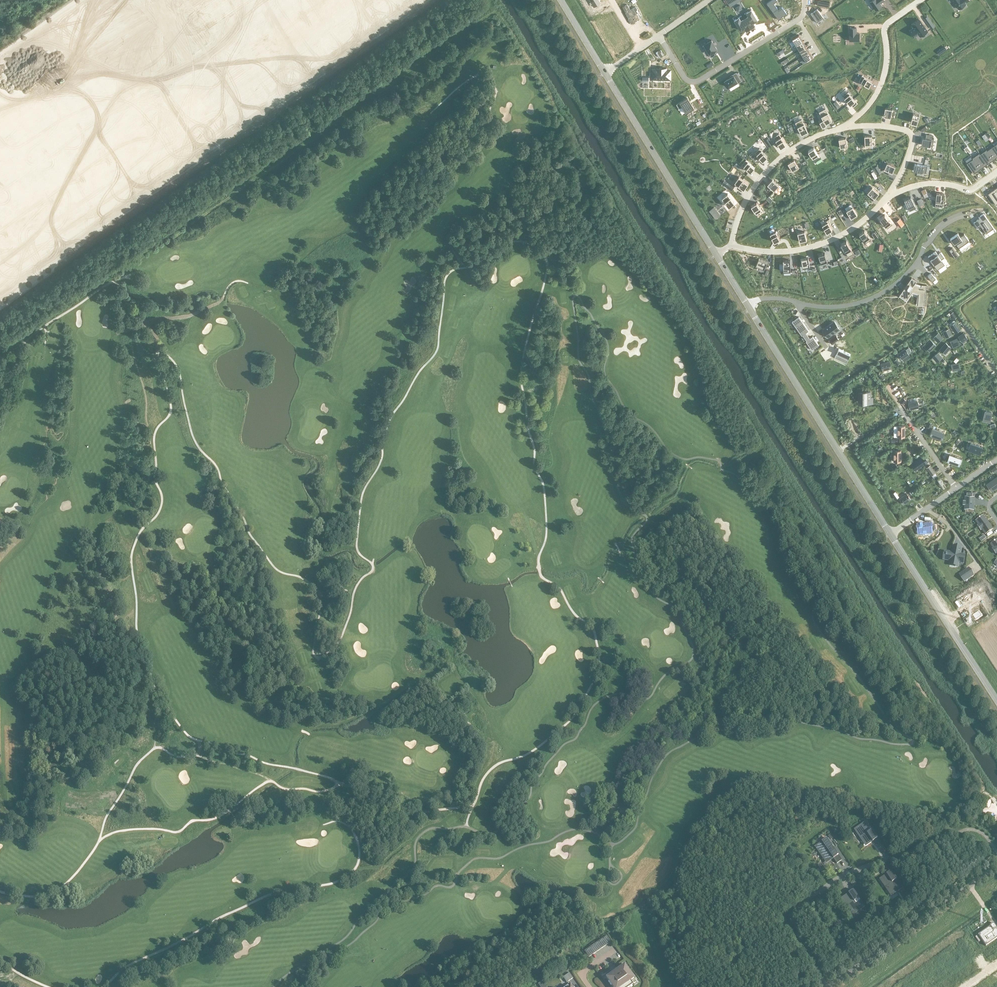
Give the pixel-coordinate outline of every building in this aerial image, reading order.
[(767,3),(779,19),(783,17),(782,16),(783,15),(784,16),(787,13),(782,6),(781,7),(782,7),(779,9),(774,3),(777,0),(777,1),(778,0),(777,0),(771,0),(767,3)] [(870,2),(876,10),(882,5),(880,3),(885,0),(873,0),(870,2)] [(959,9),(966,4),(965,3),(969,0),(953,0),(959,9)] [(812,12),(811,13),(817,22),(823,17),(817,9),(814,11),(814,12),(813,13),(812,12)] [(739,17),(735,20),(741,30),(745,27),(747,30),(755,25),(753,22),(757,20),(752,10),(747,13),(749,16),(741,20),(739,17)] [(606,22),(603,24),(607,32),(614,28),(612,25),(616,23),(611,16),(605,20),(606,22)] [(915,28),(910,31),(914,36),(919,33),(920,36),(927,31),(919,19),(912,24),(915,28)] [(850,33),(850,41),(860,40),(860,33),(857,33),(856,27),(850,27),(850,33)] [(799,35),(792,39),(796,45),(803,41),(799,35)] [(620,37),(613,41),(618,49),(621,47),(622,48),(629,45),(624,38),(621,40),(620,37)] [(712,40),(704,44),(706,47),(705,48),(707,51),(708,51),(710,53),(709,54),(711,57),(717,54),(715,51),(717,49),(712,40)] [(803,41),(796,45),(800,50),(806,46),(803,41)] [(800,50),(803,56),(810,52),(806,46),(800,50)] [(803,56),(806,62),(813,58),(810,52),(803,56)] [(666,68),(658,68),(657,70),(653,70),(653,78),(670,78),(670,70),(666,70),(666,68)] [(725,81),(729,87),(737,82),(738,83),(742,81),(736,72),(730,76),(731,77),(725,81)] [(862,75),(859,81),(869,86),(872,81),(862,75)] [(843,96),(850,105),(855,100),(848,92),(843,96)] [(687,97),(676,104),(679,108),(682,106),(686,113),(694,108),(690,101),(689,101),(687,97)] [(826,108),(819,112),(823,120),(820,122),(823,127),(827,125),(826,124),(832,120),(826,108)] [(885,108),(884,117),(891,118),(892,109),(885,108)] [(913,113),(911,122),(917,124),(919,115),(913,113)] [(802,119),(795,122),(802,135),(808,131),(802,119)] [(779,133),(774,137),(781,147),(786,144),(779,133)] [(923,137),(921,145),(933,146),(934,139),(931,139),(932,135),(926,134),(926,138),(923,137)] [(839,139),(841,147),(848,146),(846,137),(839,139)] [(994,145),(987,150),(994,159),(996,157),(996,150),(994,145)] [(808,150),(813,158),(818,155),(814,147),(808,150)] [(760,148),(755,152),(763,161),(768,156),(760,148)] [(987,164),(994,159),(987,150),(987,149),(980,154),(987,164)] [(752,152),(749,155),(756,162),(759,159),(752,152)] [(981,168),(987,164),(980,154),(979,153),(972,157),(973,158),(981,168)] [(967,163),(974,173),(981,168),(973,158),(967,163)] [(788,163),(793,171),(799,167),(794,159),(788,163)] [(746,160),(742,165),(751,172),(755,167),(746,160)] [(887,162),(884,169),(892,173),(895,166),(887,162)] [(915,163),(914,170),(926,173),(927,166),(915,163)] [(739,176),(735,182),(744,189),(748,183),(739,176)] [(772,179),(768,184),(774,190),(779,185),(772,179)] [(872,187),(868,193),(874,198),(879,193),(872,187)] [(996,204),(996,192),(995,189),(988,194),(996,205),(996,204)] [(935,206),(942,207),(944,193),(937,192),(935,206)] [(728,193),(722,198),(729,207),(735,202),(728,193)] [(916,208),(911,196),(904,200),(910,211),(916,208)] [(751,205),(756,213),(762,209),(757,202),(751,205)] [(846,210),(851,218),(857,214),(853,207),(846,210)] [(979,218),(974,222),(978,227),(981,225),(986,233),(994,228),(984,213),(979,217),(979,218)] [(885,214),(880,218),(887,228),(892,224),(885,214)] [(827,220),(822,224),(827,232),(832,229),(827,220)] [(859,234),(866,243),(871,239),(864,230),(859,234)] [(776,231),(770,234),(775,242),(780,239),(776,231)] [(798,233),(800,242),(807,240),(805,231),(798,233)] [(958,233),(950,238),(955,244),(956,243),(959,248),(969,240),(964,233),(960,236),(958,233)] [(841,243),(848,256),(854,253),(846,240),(841,243)] [(952,247),(949,250),(955,258),(958,256),(952,247)] [(935,251),(928,256),(937,269),(945,264),(941,259),(944,257),(941,252),(938,254),(935,251)] [(822,265),(828,263),(825,253),(819,254),(822,265)] [(801,259),(803,267),(810,266),(808,257),(801,259)] [(765,269),(768,262),(759,258),(756,265),(765,269)] [(932,273),(928,276),(933,282),(936,279),(932,273)] [(900,295),(907,300),(912,291),(919,294),(918,305),(925,305),(926,285),(922,284),(922,286),(914,284),(917,281),(912,277),(900,295)] [(792,321),(802,335),(803,335),(806,332),(809,330),(799,316),(792,321)] [(834,321),(823,329),(825,332),(825,331),(827,333),(826,334),(828,336),(839,328),(834,321)] [(961,329),(956,322),(950,325),(955,332),(961,329)] [(949,328),(943,331),(946,337),(952,334),(949,328)] [(943,337),(938,333),(934,337),(938,342),(943,337)] [(964,333),(959,336),(962,342),(967,338),(964,333)] [(836,335),(828,341),(831,345),(839,339),(836,335)] [(807,341),(806,341),(812,349),(819,345),(813,336),(810,338),(807,341)] [(936,345),(931,340),(925,346),(930,351),(936,345)] [(951,347),(946,343),(940,349),(945,353),(951,347)] [(839,348),(835,357),(846,363),(851,354),(839,348)] [(905,349),(898,354),(902,359),(909,354),(908,353),(911,351),(908,348),(906,349),(905,349)] [(942,357),(938,352),(933,357),(937,361),(942,357)] [(881,364),(883,370),(891,368),(890,362),(881,364)] [(866,392),(859,392),(859,401),(863,401),(863,403),(870,403),(870,400),(873,400),(873,397),(870,397),(870,391),(866,391),(866,392)] [(917,401),(909,403),(910,409),(919,407),(917,401)] [(986,411),(983,420),(989,422),(992,412),(986,411)] [(898,428),(895,428),(895,433),(898,433),(898,437),(905,437),(905,426),(898,426),(898,428)] [(932,428),(930,435),(942,439),(945,433),(932,428)] [(970,443),(968,449),(980,454),(983,447),(970,443)] [(962,459),(950,454),(947,461),(959,465),(962,459)] [(924,455),(913,463),(917,468),(928,460),(924,455)] [(940,477),(937,479),(941,485),(939,487),(941,490),(943,488),(944,489),(947,486),(940,477)] [(987,484),(992,490),(996,487),(996,477),(987,484)] [(969,492),(966,492),(966,495),(965,510),(973,510),(974,495),(969,495),(969,492)] [(907,493),(900,498),(904,504),(911,499),(907,493)] [(979,519),(976,521),(985,533),(992,529),(983,516),(980,518),(979,518),(979,519)] [(932,524),(917,525),(918,534),(923,534),(923,536),(927,535),(927,534),(931,534),(931,528),(932,527),(932,524)] [(952,553),(947,552),(946,560),(951,561),(950,563),(958,564),(959,562),(963,563),(965,555),(960,554),(961,550),(958,549),(958,550),(956,550),(956,549),(953,548),(952,553)] [(970,567),(962,573),(967,580),(975,574),(970,567)] [(991,799),(985,803),(988,807),(994,803),(991,799)] [(871,828),(866,821),(862,824),(861,825),(863,827),(862,828),(861,826),(856,830),(863,840),(862,841),(863,843),(865,842),(866,844),(871,841),(870,840),(871,839),(873,841),(877,838),(878,838),(872,830),(867,833),(866,831),(871,828)] [(822,842),(824,844),(823,845),(822,844),(817,847),(824,857),(823,858),(824,860),(826,859),(827,861),(832,858),(831,857),(832,856),(834,858),(837,863),(841,860),(842,860),(839,855),(833,847),(828,850),(827,848),(832,845),(827,838),(823,841),(822,842)] [(896,877),(891,871),(888,873),(887,874),(888,877),(887,877),(886,876),(881,879),(888,889),(887,890),(889,893),(890,892),(891,894),(896,891),(895,889),(896,888),(898,891),(903,888),(897,879),(893,883),(891,881),(896,877)] [(858,896),(854,890),(850,892),(849,893),(850,896),(849,896),(848,895),(844,898),(851,908),(849,909),(851,912),(852,911),(854,913),(858,909),(857,908),(858,907),(860,910),(865,907),(860,898),(855,901),(854,900),(858,896)] [(996,938),(996,929),(996,928),(994,923),(990,926),(990,927),(978,935),(986,946),(996,938)] [(610,940),(607,935),(602,938),(606,943),(610,940)] [(594,952),(590,947),(586,950),(585,950),(584,951),(588,956),(589,955),(590,955),(594,952)] [(624,965),(621,968),(620,967),(617,969),(616,969),(618,971),(616,972),(615,972),(615,970),(614,970),(614,971),(615,972),(613,973),(612,972),(609,974),(610,976),(606,978),(612,986),(629,986),(633,984),(631,981),(634,979),(624,965)] [(574,978),(570,972),(564,976),(568,982),(574,978)]
